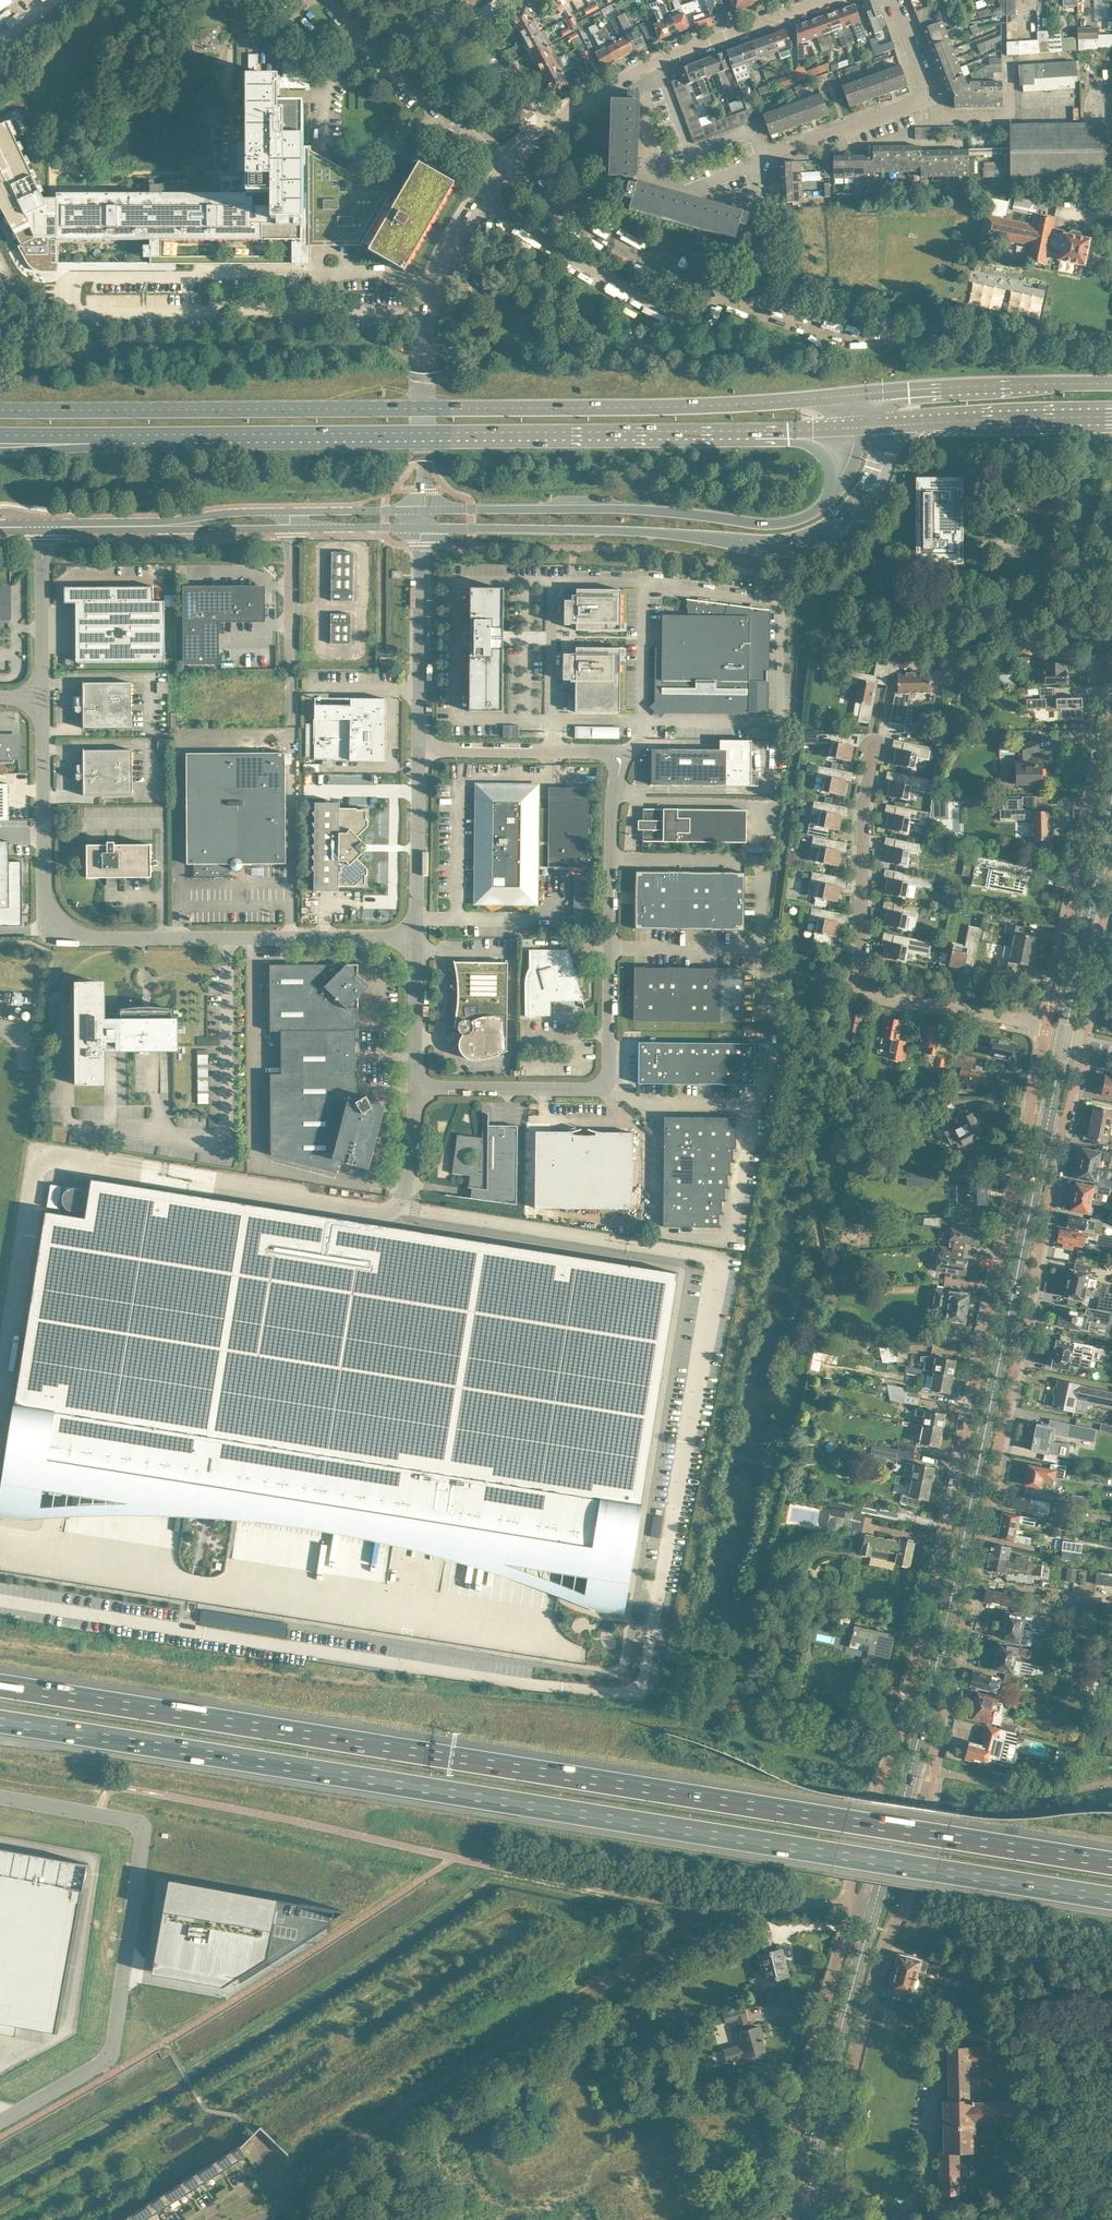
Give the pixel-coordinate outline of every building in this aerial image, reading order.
[(458,8),(465,4),(467,9),(477,3),(475,0),(454,0),(458,8)] [(558,0),(549,0),(555,11),(559,9),(557,6),(560,4),(558,0)] [(672,10),(680,32),(690,28),(690,27),(682,5),(680,0),(676,0),(673,1),(676,9),(672,10)] [(682,5),(690,27),(694,26),(696,31),(713,25),(705,0),(697,0),(682,5)] [(705,0),(713,25),(728,20),(724,5),(729,3),(728,0),(719,0),(714,2),(713,0),(706,0),(705,0)] [(734,11),(745,8),(742,0),(730,0),(734,11)] [(863,1),(866,9),(870,21),(874,33),(881,31),(880,27),(887,25),(882,13),(881,14),(876,0),(867,0),(863,1)] [(914,8),(921,5),(919,0),(911,0),(914,8)] [(1015,0),(1006,0),(1006,16),(1015,16),(1015,0)] [(514,8),(516,11),(516,12),(510,16),(516,29),(537,18),(534,13),(530,15),(524,3),(514,8)] [(595,3),(589,7),(592,12),(598,9),(595,3)] [(564,11),(561,6),(560,4),(557,6),(559,9),(555,11),(557,15),(561,13),(564,11)] [(923,8),(915,11),(918,17),(935,10),(933,4),(923,8)] [(659,7),(670,35),(680,32),(672,10),(667,12),(664,5),(659,7)] [(855,5),(845,8),(851,24),(852,24),(858,39),(858,40),(867,37),(855,5)] [(583,10),(586,15),(592,12),(589,7),(583,10)] [(659,7),(653,9),(655,14),(658,23),(653,24),(659,39),(670,35),(659,7)] [(989,7),(977,12),(979,17),(992,15),(990,11),(989,7)] [(845,8),(836,12),(842,28),(843,27),(845,34),(844,34),(848,44),(854,42),(848,27),(852,26),(858,40),(858,39),(852,24),(851,24),(845,8)] [(974,9),(963,14),(966,20),(977,18),(974,9)] [(992,15),(993,17),(1004,15),(1002,9),(990,11),(992,15)] [(603,14),(601,10),(591,15),(593,19),(603,14)] [(935,10),(918,17),(921,25),(930,22),(938,18),(935,10)] [(836,12),(826,15),(835,39),(839,37),(843,47),(848,45),(848,44),(844,34),(845,34),(843,27),(842,28),(836,12)] [(617,17),(634,51),(645,45),(638,29),(633,31),(624,14),(617,17)] [(826,15),(817,19),(828,50),(833,48),(828,35),(832,33),(834,39),(835,39),(826,15)] [(618,42),(625,56),(634,51),(617,17),(609,21),(619,41),(618,42)] [(516,29),(523,42),(540,33),(536,25),(540,23),(537,18),(516,29)] [(817,19),(807,22),(813,38),(816,37),(822,53),(828,50),(817,19)] [(930,22),(921,25),(924,33),(926,38),(945,30),(942,21),(932,25),(930,22)] [(807,22),(797,26),(797,42),(799,63),(805,61),(804,45),(804,42),(810,39),(813,38),(807,22)] [(572,32),(569,27),(561,32),(564,36),(572,32)] [(614,62),(625,56),(618,42),(613,44),(605,28),(599,31),(614,62)] [(772,35),(778,53),(781,59),(791,55),(791,43),(791,29),(791,28),(785,30),(772,35)] [(1078,28),(1078,37),(1079,49),(1111,47),(1111,34),(1098,34),(1098,28),(1078,28)] [(540,33),(523,42),(530,55),(539,50),(540,51),(548,47),(547,45),(551,43),(548,38),(544,30),(540,33)] [(945,30),(926,38),(928,43),(929,47),(949,39),(945,30)] [(599,49),(595,51),(590,54),(592,57),(599,71),(614,62),(599,31),(598,31),(598,32),(592,35),(599,49)] [(1048,31),(1037,32),(1038,40),(1039,53),(1049,53),(1048,31)] [(1060,31),(1048,31),(1049,53),(1061,52),(1060,31)] [(568,36),(571,41),(579,36),(576,32),(575,32),(568,36)] [(778,53),(772,35),(753,42),(759,60),(778,53)] [(976,45),(978,50),(985,47),(1001,41),(1001,35),(983,42),(976,45)] [(876,38),(869,40),(872,48),(879,45),(876,38)] [(949,39),(929,47),(933,56),(952,48),(949,39)] [(1038,40),(1027,41),(1028,54),(1039,53),(1038,40)] [(1027,41),(1019,41),(1019,54),(1028,54),(1027,41)] [(753,42),(739,47),(746,66),(753,64),(754,69),(762,66),(759,60),(753,42)] [(539,50),(530,55),(531,56),(533,60),(534,61),(538,69),(558,58),(554,50),(555,50),(552,45),(548,47),(540,51),(539,50)] [(879,45),(872,48),(875,55),(876,55),(880,53),(881,53),(879,45)] [(746,66),(739,47),(726,51),(733,71),(746,66)] [(952,48),(933,56),(936,66),(956,57),(952,48)] [(581,54),(584,58),(587,56),(589,59),(592,57),(590,54),(588,50),(581,54)] [(728,70),(722,53),(711,57),(725,94),(726,94),(726,95),(731,93),(724,72),(728,70)] [(888,58),(886,53),(873,58),(875,63),(888,58)] [(249,169),(249,171),(249,193),(168,193),(137,193),(57,193),(57,199),(57,209),(57,240),(58,240),(150,240),(150,246),(143,246),(143,257),(150,257),(150,262),(150,264),(176,264),(311,264),(311,246),(311,239),(312,239),(312,240),(312,241),(313,241),(313,242),(314,243),(315,243),(316,243),(317,243),(318,243),(319,243),(320,242),(321,241),(321,240),(321,239),(358,239),(363,242),(371,246),(395,205),(387,201),(381,197),(338,197),(321,188),(322,187),(322,186),(322,185),(322,184),(321,183),(320,182),(319,181),(318,181),(317,181),(316,181),(315,181),(314,182),(313,183),(311,182),(311,150),(311,146),(301,146),(301,103),(278,103),(278,88),(310,88),(310,54),(283,54),(283,77),(258,77),(258,54),(248,54),(248,76),(248,87),(248,142),(249,143),(244,143),(244,169),(249,169)] [(600,73),(592,57),(589,59),(587,56),(584,58),(594,77),(600,73)] [(711,57),(701,61),(707,78),(711,77),(718,98),(726,95),(726,94),(725,94),(711,57)] [(956,57),(936,66),(940,75),(959,66),(956,57)] [(538,69),(545,81),(565,70),(562,65),(558,58),(538,69)] [(989,72),(985,72),(985,78),(993,78),(993,72),(1001,72),(1001,58),(989,58),(989,65),(989,72)] [(848,60),(838,63),(837,69),(847,65),(848,60)] [(701,61),(690,65),(703,97),(705,103),(711,101),(703,80),(707,78),(701,61)] [(1020,85),(1022,85),(1023,92),(1075,88),(1074,81),(1077,81),(1075,61),(1018,65),(1020,85)] [(818,67),(818,74),(828,71),(828,63),(818,67)] [(858,64),(845,69),(846,73),(860,68),(858,64)] [(690,65),(680,69),(683,77),(686,85),(688,89),(689,93),(693,92),(698,105),(705,103),(703,97),(690,65)] [(798,66),(795,71),(795,83),(807,78),(805,72),(802,65),(798,66)] [(899,65),(871,75),(878,96),(907,86),(899,65)] [(959,66),(940,75),(943,84),(963,75),(959,66)] [(985,78),(985,72),(985,67),(970,74),(972,78),(985,78)] [(564,78),(568,75),(565,70),(545,81),(551,94),(558,91),(561,95),(570,90),(564,78)] [(878,96),(871,75),(842,86),(850,107),(878,96)] [(963,75),(943,84),(947,94),(953,91),(954,93),(954,108),(978,107),(977,82),(969,82),(969,85),(967,85),(963,75)] [(778,80),(781,88),(792,84),(789,76),(778,80)] [(674,89),(686,85),(683,77),(671,81),(674,89)] [(796,91),(809,87),(807,82),(794,87),(796,91)] [(977,82),(978,107),(1002,107),(1002,82),(977,82)] [(674,89),(676,94),(688,89),(686,85),(674,89)] [(758,89),(760,96),(770,92),(768,85),(758,89)] [(688,89),(676,94),(678,100),(690,96),(688,89)] [(745,225),(749,213),(636,182),(640,93),(627,93),(627,99),(611,99),(610,105),(608,176),(629,177),(629,183),(628,183),(624,197),(632,199),(629,209),(735,239),(737,232),(739,224),(745,225)] [(780,97),(778,93),(765,98),(767,102),(780,97)] [(791,104),(799,125),(828,115),(820,94),(791,104)] [(678,100),(680,106),(692,102),(690,96),(678,100)] [(749,109),(755,107),(753,100),(745,103),(748,109),(749,109)] [(680,106),(683,113),(695,109),(692,102),(680,106)] [(763,114),(771,135),(799,125),(791,104),(763,114)] [(760,119),(755,107),(749,109),(754,121),(760,119)] [(697,115),(695,109),(683,113),(685,119),(697,115)] [(754,121),(749,109),(748,109),(743,111),(747,123),(754,121)] [(741,126),(747,123),(743,111),(737,114),(741,126)] [(731,116),(735,128),(741,126),(737,114),(731,116)] [(685,119),(687,125),(700,121),(697,115),(685,119)] [(729,130),(735,128),(731,116),(724,118),(729,130)] [(723,132),(729,130),(724,118),(718,120),(723,132)] [(717,135),(723,132),(718,120),(712,123),(717,135)] [(702,126),(700,121),(687,125),(689,131),(700,127),(702,126)] [(26,254),(27,257),(29,259),(31,261),(34,262),(37,263),(40,264),(40,267),(48,267),(48,264),(58,264),(58,263),(58,240),(57,240),(57,209),(47,209),(43,199),(15,139),(19,138),(19,137),(12,123),(0,128),(0,206),(26,254)] [(710,137),(717,135),(712,123),(706,125),(710,137)] [(1009,147),(968,148),(968,150),(968,154),(1003,154),(1003,169),(1001,169),(1000,158),(992,159),(992,161),(990,161),(990,160),(983,160),(983,162),(984,162),(984,170),(983,170),(983,177),(1008,176),(1008,169),(1010,169),(1010,181),(1013,181),(1010,195),(1016,195),(1018,188),(1041,188),(1041,180),(1073,180),(1073,188),(1095,187),(1095,180),(1103,179),(1102,123),(1022,125),(1009,125),(1009,137),(1009,147)] [(700,127),(702,133),(704,139),(710,137),(706,125),(702,126),(700,127)] [(689,131),(691,137),(702,133),(700,127),(689,131)] [(932,132),(932,127),(923,127),(915,127),(915,139),(920,139),(920,133),(932,132)] [(694,143),(704,139),(702,133),(691,137),(694,143)] [(896,146),(872,147),(873,156),(873,172),(874,172),(896,172),(896,146)] [(920,146),(896,146),(896,172),(920,171),(920,146)] [(945,176),(944,151),(921,151),(921,146),(920,146),(920,171),(921,171),(921,176),(945,176)] [(944,151),(945,176),(969,175),(969,173),(968,158),(968,154),(968,150),(944,151)] [(833,178),(844,178),(843,156),(833,157),(833,178)] [(853,178),(853,156),(843,156),(844,178),(853,178)] [(863,156),(853,156),(853,178),(863,178),(863,156)] [(874,177),(874,172),(873,172),(873,156),(863,156),(863,178),(874,177)] [(974,158),(968,158),(969,173),(977,173),(977,161),(974,161),(974,158)] [(800,161),(779,162),(780,173),(801,172),(800,161)] [(371,246),(369,251),(382,258),(404,271),(412,259),(455,184),(448,180),(449,178),(448,178),(448,177),(447,179),(442,176),(419,163),(418,165),(402,192),(395,205),(371,246)] [(802,181),(801,172),(780,173),(780,183),(802,181)] [(802,191),(802,181),(780,183),(781,192),(802,191)] [(803,202),(802,191),(781,192),(781,203),(784,203),(784,209),(792,208),(792,202),(803,202)] [(1031,262),(1032,264),(1040,266),(1042,264),(1047,265),(1048,257),(1059,259),(1058,260),(1075,263),(1074,264),(1080,265),(1080,264),(1084,265),(1084,263),(1088,263),(1092,261),(1093,254),(1090,250),(1087,249),(1089,239),(1085,239),(1086,235),(1081,234),(1080,232),(1071,230),(1069,231),(1054,228),(1056,219),(1035,215),(1012,211),(1016,195),(1010,195),(1009,201),(989,197),(981,235),(1029,245),(1026,261),(1031,262)] [(487,234),(485,237),(491,240),(503,247),(653,332),(665,339),(670,342),(672,339),(672,340),(679,327),(598,282),(592,294),(578,286),(585,274),(493,222),(486,234),(487,234)] [(1039,317),(1043,295),(973,283),(969,305),(1039,317)] [(915,477),(915,506),(915,564),(962,564),(962,477),(915,477)] [(331,601),(353,601),(353,552),(332,552),(331,601)] [(76,662),(115,661),(164,661),(164,601),(153,601),(153,586),(152,586),(115,587),(70,587),(65,587),(65,592),(65,603),(76,602),(76,662)] [(10,587),(10,589),(0,589),(0,623),(0,624),(1,623),(0,619),(10,619),(10,587)] [(502,711),(503,630),(504,588),(470,588),(469,711),(502,711)] [(576,589),(576,598),(576,601),(571,601),(564,600),(564,625),(571,625),(571,624),(576,624),(576,630),(621,631),(621,590),(576,589)] [(261,618),(261,601),(260,601),(260,591),(251,591),(251,590),(187,590),(187,661),(215,660),(215,618),(261,618)] [(688,608),(688,615),(662,615),(662,649),(658,649),(657,682),(748,683),(767,683),(767,681),(767,671),(767,610),(769,610),(686,599),(687,600),(686,607),(688,608)] [(331,643),(350,644),(351,614),(331,614),(331,643)] [(903,646),(903,635),(891,635),(892,646),(903,646)] [(576,680),(575,700),(575,712),(620,712),(621,648),(576,647),(576,656),(570,656),(570,654),(563,654),(563,680),(570,680),(576,680)] [(391,665),(392,657),(380,656),(380,665),(391,665)] [(1035,666),(1035,657),(1005,658),(1005,663),(1011,663),(1011,667),(1035,666)] [(898,661),(892,661),(876,661),(874,675),(841,669),(841,670),(847,671),(845,681),(858,683),(855,702),(861,703),(857,721),(858,722),(858,720),(869,722),(868,727),(869,727),(879,674),(888,676),(888,677),(887,682),(887,683),(886,689),(885,689),(885,690),(886,690),(889,676),(892,662),(898,661)] [(1066,683),(1066,663),(1037,663),(1038,683),(1066,683)] [(895,692),(889,723),(890,723),(904,725),(903,726),(904,726),(904,732),(903,732),(903,733),(920,732),(919,724),(911,723),(913,710),(907,709),(910,693),(930,692),(930,681),(944,680),(943,671),(943,670),(926,671),(926,672),(927,672),(927,674),(917,674),(917,671),(899,672),(897,672),(897,676),(898,692),(895,692)] [(132,682),(84,683),(84,682),(83,682),(83,699),(79,700),(79,698),(78,698),(78,706),(76,706),(76,711),(83,711),(83,728),(84,728),(84,727),(132,727),(132,682)] [(157,682),(157,693),(168,693),(168,682),(157,682)] [(660,714),(664,710),(748,711),(748,712),(768,712),(768,711),(766,711),(767,683),(748,683),(657,682),(657,695),(655,695),(655,701),(657,703),(653,707),(660,714)] [(1055,687),(1039,687),(1039,699),(1026,699),(1026,709),(1046,708),(1046,705),(1056,704),(1056,708),(1060,708),(1060,718),(1064,718),(1064,719),(1082,719),(1082,718),(1081,718),(1081,707),(1082,707),(1082,698),(1054,698),(1054,688),(1055,687)] [(386,761),(386,738),(387,710),(386,710),(386,699),(351,698),(351,707),(316,706),(316,704),(315,704),(314,759),(350,759),(350,760),(386,761)] [(519,736),(519,725),(504,724),(504,735),(519,736)] [(748,726),(748,737),(769,737),(770,727),(748,726)] [(849,734),(815,734),(815,735),(817,735),(817,742),(831,742),(829,757),(850,761),(853,746),(847,744),(849,734)] [(14,762),(14,757),(19,756),(19,740),(19,736),(14,736),(0,736),(0,762),(14,762)] [(720,740),(720,749),(668,749),(653,749),(653,750),(655,750),(654,783),(652,784),(726,785),(751,786),(751,740),(720,740)] [(1040,783),(1040,766),(1037,766),(1037,764),(1035,764),(1035,759),(1028,759),(1028,752),(1030,752),(1038,749),(1036,741),(1016,747),(1017,768),(1005,768),(1006,783),(1040,783)] [(896,749),(893,764),(914,769),(917,757),(928,759),(930,748),(931,748),(931,747),(904,742),(903,742),(902,750),(896,749)] [(132,750),(85,750),(85,749),(83,749),(83,766),(79,767),(79,765),(79,766),(79,774),(76,774),(76,779),(84,779),(84,795),(85,795),(132,794),(132,750)] [(186,753),(187,787),(187,864),(194,864),(194,877),(189,877),(189,878),(237,877),(228,877),(228,875),(233,869),(235,870),(238,870),(240,869),(243,867),(246,863),(252,864),(286,863),(285,753),(186,753)] [(819,766),(817,775),(825,777),(822,791),(843,795),(846,780),(840,779),(842,771),(842,770),(837,769),(831,768),(818,765),(817,766),(819,766)] [(890,781),(886,796),(908,800),(910,789),(927,792),(927,793),(932,794),(935,781),(897,773),(897,774),(896,782),(890,781)] [(0,784),(0,820),(9,820),(9,784),(0,784)] [(535,903),(536,867),(548,867),(565,867),(588,867),(589,797),(566,797),(548,797),(548,809),(536,808),(537,786),(478,786),(477,902),(535,903)] [(929,809),(934,809),(934,818),(947,818),(947,798),(931,799),(929,809)] [(814,801),(812,812),(819,814),(817,824),(817,826),(829,828),(838,830),(842,815),(836,814),(837,806),(837,805),(830,804),(825,803),(813,800),(813,801),(814,801)] [(368,826),(368,824),(368,819),(368,808),(340,808),(340,803),(315,803),(315,811),(312,812),(315,817),(315,822),(312,823),(315,828),(315,833),(312,834),(314,839),(314,844),(312,845),(314,850),(314,854),(311,856),(314,861),(314,865),(311,867),(314,872),(314,891),(339,891),(339,886),(367,886),(367,876),(367,871),(367,869),(357,858),(368,847),(357,836),(368,826)] [(888,813),(885,829),(907,833),(909,821),(925,824),(924,826),(925,826),(928,812),(896,806),(896,807),(894,815),(888,813)] [(664,840),(675,840),(675,842),(746,843),(747,810),(676,809),(676,811),(665,810),(665,809),(664,809),(664,812),(644,812),(644,809),(643,809),(643,822),(640,822),(640,828),(643,828),(643,841),(643,838),(664,839),(664,842),(664,840)] [(1022,809),(999,810),(1000,820),(1015,820),(1015,815),(1023,815),(1023,817),(1032,817),(1032,820),(1032,840),(1040,840),(1040,849),(1052,849),(1052,855),(1053,855),(1052,849),(1052,809),(1051,809),(1051,811),(1033,811),(1033,810),(1035,810),(1035,809),(1022,809)] [(813,837),(812,846),(819,847),(816,862),(838,866),(841,851),(835,849),(836,841),(837,841),(812,836),(812,837),(813,837)] [(888,846),(885,862),(906,866),(909,851),(917,853),(919,844),(920,845),(920,844),(896,839),(895,840),(894,848),(888,846)] [(22,926),(22,861),(9,861),(9,841),(0,841),(0,926),(22,926)] [(151,877),(151,844),(87,845),(87,878),(108,877),(108,881),(115,881),(115,877),(151,877)] [(966,854),(963,865),(974,867),(974,866),(976,856),(966,854)] [(971,886),(975,866),(990,869),(987,887),(1024,894),(1027,876),(1034,877),(1035,877),(982,866),(984,857),(995,859),(996,858),(977,855),(976,856),(974,866),(974,867),(970,886),(971,886)] [(794,868),(795,860),(788,858),(786,867),(794,868)] [(635,897),(657,898),(657,871),(636,871),(635,897)] [(679,898),(679,871),(668,871),(657,871),(657,898),(679,898)] [(691,871),(679,871),(679,898),(701,898),(701,872),(691,872),(691,871)] [(887,878),(884,894),(906,898),(909,883),(925,886),(924,887),(931,889),(933,878),(895,871),(895,872),(893,879),(887,878)] [(701,898),(723,898),(723,872),(712,872),(701,872),(701,898)] [(723,872),(723,898),(744,899),(745,873),(734,873),(734,872),(723,872)] [(813,873),(811,881),(818,883),(816,897),(815,904),(825,906),(826,899),(837,902),(840,886),(834,885),(836,877),(836,876),(811,872),(813,873)] [(635,929),(657,929),(657,898),(635,897),(635,929)] [(657,898),(657,929),(667,929),(667,930),(678,930),(679,898),(657,898)] [(690,929),(700,930),(701,898),(679,898),(678,930),(690,930),(690,929)] [(711,930),(722,930),(723,898),(701,898),(700,930),(711,930)] [(723,898),(722,930),(733,930),(744,930),(744,899),(723,898)] [(887,910),(884,925),(905,930),(908,915),(916,917),(917,908),(919,908),(919,907),(894,903),(893,911),(887,910)] [(812,908),(810,919),(817,921),(815,933),(813,942),(812,942),(812,943),(828,946),(830,936),(836,937),(839,922),(833,921),(835,913),(835,912),(811,907),(811,908),(812,908)] [(1007,924),(1006,932),(1009,932),(1006,946),(1013,947),(1033,951),(1035,938),(1036,938),(1037,937),(1022,934),(1023,927),(1007,924)] [(973,964),(971,974),(971,975),(981,928),(980,928),(979,935),(976,934),(976,933),(972,933),(972,934),(968,933),(965,946),(953,944),(948,965),(964,969),(965,963),(973,964)] [(886,942),(883,957),(905,961),(907,950),(928,954),(928,955),(929,955),(931,942),(894,934),(894,935),(892,943),(886,942)] [(532,950),(533,968),(532,970),(531,971),(530,973),(530,975),(529,976),(529,978),(528,980),(528,981),(528,984),(528,1015),(525,1015),(525,1016),(551,1016),(550,1001),(565,1001),(565,997),(581,997),(584,1008),(585,1008),(577,977),(580,976),(581,978),(582,978),(578,965),(577,965),(578,967),(574,968),(568,946),(567,946),(568,949),(529,949),(529,950),(532,950)] [(1000,959),(998,967),(1015,970),(1016,963),(1031,966),(1031,965),(1030,965),(1033,951),(1013,947),(1010,961),(1000,959)] [(302,952),(303,962),(314,962),(314,952),(302,952)] [(462,1034),(463,1034),(462,1035),(461,1037),(460,1039),(459,1041),(459,1042),(459,1043),(459,1044),(459,1045),(459,1046),(459,1048),(460,1050),(461,1052),(462,1053),(463,1055),(464,1056),(466,1057),(467,1058),(469,1059),(470,1059),(471,1059),(475,1059),(478,1059),(480,1059),(483,1059),(486,1058),(488,1058),(492,1057),(495,1056),(497,1055),(499,1054),(503,1053),(505,1051),(507,1050),(506,1050),(507,998),(508,962),(498,962),(497,956),(485,958),(485,962),(476,962),(475,956),(463,958),(463,962),(455,962),(454,960),(454,961),(455,966),(456,970),(457,975),(457,979),(458,985),(458,992),(458,998),(457,1003),(456,1010),(455,1017),(454,1022),(453,1028),(454,1028),(454,1027),(458,1027),(458,1028),(457,1029),(458,1030),(458,1031),(459,1032),(460,1033),(461,1034),(462,1034)] [(281,1030),(309,1030),(358,1030),(358,997),(369,986),(347,964),(270,965),(270,1031),(281,1031),(281,1030)] [(633,1020),(655,1020),(656,968),(645,967),(634,967),(633,1020)] [(656,968),(655,1020),(677,1021),(678,967),(666,967),(666,968),(656,968)] [(677,1021),(699,1021),(699,968),(689,968),(678,967),(677,1021)] [(699,968),(699,1021),(721,1021),(721,968),(710,968),(699,968)] [(733,968),(721,968),(721,1021),(742,1021),(743,969),(733,969),(733,968)] [(88,982),(75,982),(77,1085),(90,1084),(90,1083),(105,1083),(105,1040),(121,1039),(122,1048),(177,1049),(176,1025),(176,1020),(173,1020),(172,1008),(164,1007),(155,1007),(147,1006),(138,1007),(129,1007),(121,1009),(121,1020),(104,1021),(104,983),(88,983),(88,982)] [(847,1010),(844,1030),(854,1032),(852,1041),(858,1042),(862,1043),(864,1033),(860,1032),(864,1013),(847,1010)] [(901,1061),(904,1047),(905,1041),(898,1040),(902,1021),(885,1018),(881,1037),(892,1039),(888,1058),(901,1061)] [(934,1054),(940,1029),(923,1025),(919,1045),(930,1047),(928,1059),(935,1069),(943,1071),(946,1056),(934,1054)] [(281,1031),(282,1074),(356,1074),(356,1038),(358,1038),(358,1030),(309,1030),(281,1030),(281,1031)] [(1015,1050),(1016,1044),(981,1037),(979,1044),(992,1047),(990,1055),(1008,1059),(1008,1060),(1010,1060),(1015,1060),(1017,1051),(1015,1050)] [(638,1083),(661,1084),(662,1042),(638,1042),(638,1083)] [(685,1042),(662,1042),(661,1084),(685,1084),(685,1042)] [(711,1043),(685,1042),(685,1084),(699,1084),(710,1084),(711,1043)] [(957,1053),(964,1054),(966,1043),(960,1042),(957,1053)] [(731,1043),(711,1043),(710,1084),(721,1084),(731,1084),(731,1043)] [(731,1043),(731,1084),(754,1085),(755,1043),(731,1043)] [(865,1046),(858,1045),(856,1055),(863,1056),(865,1046)] [(210,1050),(199,1050),(198,1103),(209,1103),(210,1050)] [(954,1085),(953,1091),(959,1092),(959,1088),(976,1091),(979,1075),(970,1073),(971,1069),(975,1070),(976,1062),(975,1062),(976,1056),(966,1055),(965,1055),(957,1053),(954,1066),(961,1067),(961,1071),(960,1071),(957,1086),(954,1085)] [(356,1074),(282,1074),(271,1074),(271,1155),(338,1172),(341,1161),(346,1162),(350,1164),(355,1165),(355,1164),(353,1163),(354,1160),(365,1163),(380,1109),(373,1107),(366,1096),(356,1102),(356,1074)] [(1111,1077),(1105,1076),(1101,1095),(1111,1097),(1111,1074),(1111,1077)] [(1092,1123),(1111,1127),(1111,1123),(1111,1112),(1094,1108),(1092,1123)] [(963,1146),(973,1141),(973,1140),(981,1136),(982,1136),(970,1113),(962,1118),(961,1117),(964,1124),(952,1131),(951,1128),(945,1117),(933,1123),(935,1126),(940,1124),(944,1131),(951,1145),(955,1142),(958,1148),(963,1145),(963,1146)] [(458,1134),(452,1173),(470,1175),(469,1186),(468,1186),(468,1187),(472,1188),(471,1197),(443,1194),(517,1204),(515,1125),(489,1125),(489,1115),(488,1115),(488,1140),(482,1139),(482,1137),(458,1134)] [(664,1116),(664,1148),(693,1148),(693,1117),(664,1116)] [(693,1117),(693,1148),(696,1148),(706,1148),(706,1117),(693,1117)] [(706,1148),(719,1148),(719,1117),(706,1117),(706,1148)] [(719,1117),(719,1148),(735,1148),(736,1117),(719,1117)] [(1089,1138),(1111,1143),(1111,1127),(1092,1123),(1089,1138)] [(581,1129),(581,1128),(578,1129),(575,1130),(573,1131),(570,1131),(567,1131),(564,1131),(564,1149),(583,1149),(584,1208),(633,1209),(633,1132),(604,1132),(601,1132),(598,1131),(596,1131),(593,1130),(590,1129),(588,1128),(587,1129),(591,1131),(595,1132),(595,1135),(573,1135),(573,1132),(577,1131),(581,1129)] [(535,1207),(584,1208),(583,1149),(564,1149),(564,1131),(535,1131),(535,1207)] [(664,1161),(695,1161),(696,1148),(693,1148),(664,1148),(664,1161)] [(695,1161),(732,1161),(733,1149),(735,1149),(735,1148),(719,1148),(706,1148),(696,1148),(695,1161)] [(1077,1163),(1100,1167),(1102,1159),(1109,1160),(1111,1152),(1111,1151),(1095,1148),(1095,1151),(1082,1148),(1081,1155),(1079,1155),(1077,1163)] [(695,1174),(695,1161),(664,1161),(664,1174),(695,1174)] [(732,1162),(732,1161),(695,1161),(695,1174),(730,1175),(730,1162),(732,1162)] [(1100,1167),(1077,1163),(1075,1171),(1077,1171),(1076,1178),(1097,1182),(1097,1184),(1097,1185),(1104,1186),(1107,1169),(1100,1167)] [(663,1187),(695,1187),(695,1174),(664,1174),(663,1187)] [(695,1187),(727,1188),(727,1175),(730,1175),(695,1174),(695,1187)] [(934,1175),(921,1175),(922,1185),(935,1185),(934,1175)] [(46,1211),(3,1477),(589,1571),(602,1612),(624,1616),(624,1614),(623,1614),(626,1598),(627,1598),(628,1598),(629,1598),(629,1597),(630,1597),(630,1596),(630,1595),(630,1594),(630,1593),(630,1592),(629,1592),(629,1591),(628,1591),(627,1591),(627,1590),(634,1548),(635,1548),(636,1541),(635,1540),(678,1272),(92,1178),(85,1217),(46,1211)] [(1097,1185),(1094,1184),(1093,1186),(1075,1182),(1074,1188),(1072,1188),(1070,1195),(1091,1199),(1100,1201),(1102,1194),(1108,1195),(1110,1187),(1104,1186),(1097,1185)] [(986,1183),(966,1184),(966,1194),(957,1195),(957,1205),(986,1204),(986,1183)] [(59,1209),(63,1186),(51,1184),(47,1207),(59,1209)] [(695,1187),(663,1187),(663,1200),(695,1200),(695,1187)] [(727,1188),(695,1187),(695,1200),(724,1201),(724,1188),(727,1188)] [(1091,1199),(1070,1195),(1069,1203),(1071,1204),(1070,1210),(1091,1214),(1092,1208),(1089,1207),(1091,1199)] [(663,1213),(695,1213),(695,1200),(663,1200),(663,1213)] [(695,1213),(721,1214),(721,1201),(724,1201),(695,1200),(695,1213)] [(663,1226),(695,1227),(695,1213),(663,1213),(663,1226)] [(721,1214),(695,1213),(695,1227),(719,1227),(719,1214),(721,1214)] [(1066,1217),(1065,1221),(1067,1222),(1066,1227),(1082,1230),(1084,1231),(1098,1234),(1100,1234),(1102,1222),(1068,1215),(1068,1216),(1066,1217)] [(978,1245),(980,1229),(952,1224),(948,1247),(948,1248),(964,1250),(964,1248),(965,1248),(966,1243),(978,1245)] [(1057,1240),(1063,1241),(1062,1247),(1072,1249),(1073,1244),(1083,1246),(1085,1238),(1096,1241),(1096,1244),(1111,1248),(1111,1237),(1100,1234),(1098,1234),(1084,1231),(1082,1230),(1081,1233),(1060,1228),(1059,1228),(1057,1240)] [(964,1251),(965,1248),(964,1248),(964,1250),(948,1248),(948,1247),(939,1246),(936,1270),(965,1275),(967,1259),(955,1257),(956,1250),(964,1251)] [(1067,1283),(1111,1292),(1111,1286),(1106,1285),(1107,1283),(1095,1281),(1096,1279),(1087,1278),(1088,1273),(1073,1270),(1070,1269),(1069,1272),(1067,1272),(1066,1276),(1068,1277),(1067,1283)] [(1109,1312),(1111,1313),(1111,1292),(1067,1283),(1066,1289),(1063,1290),(1063,1293),(1064,1295),(1064,1296),(1082,1300),(1083,1295),(1092,1296),(1092,1295),(1100,1296),(1097,1309),(1109,1312)] [(935,1292),(932,1309),(936,1310),(934,1320),(946,1321),(946,1319),(947,1320),(964,1322),(968,1295),(967,1295),(967,1292),(960,1291),(959,1294),(949,1292),(949,1294),(946,1293),(946,1292),(935,1290),(935,1292)] [(1109,1312),(1097,1309),(1087,1307),(1086,1314),(1063,1309),(1061,1316),(1058,1315),(1056,1324),(1060,1325),(1067,1327),(1067,1326),(1079,1329),(1088,1331),(1090,1320),(1107,1323),(1109,1312)] [(928,1333),(926,1345),(945,1344),(946,1336),(928,1333)] [(924,1341),(919,1342),(919,1339),(912,1341),(914,1351),(926,1348),(924,1341)] [(1054,1347),(1053,1352),(1091,1360),(1094,1346),(1073,1342),(1073,1343),(1055,1340),(1055,1341),(1053,1342),(1052,1346),(1054,1347)] [(897,1361),(896,1346),(879,1347),(883,1362),(897,1361)] [(1089,1367),(1091,1360),(1053,1352),(1051,1358),(1049,1359),(1048,1363),(1050,1364),(1050,1366),(1068,1369),(1069,1364),(1077,1366),(1078,1364),(1089,1367)] [(924,1362),(923,1369),(952,1375),(955,1360),(930,1356),(920,1356),(919,1361),(924,1362)] [(924,1388),(948,1393),(952,1375),(923,1369),(922,1370),(906,1367),(905,1371),(906,1374),(916,1376),(918,1374),(926,1376),(924,1388)] [(1058,1381),(1052,1406),(1063,1409),(1074,1411),(1076,1400),(1111,1408),(1111,1392),(1058,1381)] [(874,1385),(873,1388),(888,1392),(905,1395),(907,1388),(886,1384),(874,1385)] [(905,1395),(888,1392),(890,1399),(904,1402),(918,1405),(919,1398),(905,1395)] [(923,1417),(921,1424),(941,1428),(944,1414),(925,1410),(915,1408),(914,1415),(923,1417)] [(1064,1457),(1066,1447),(1050,1443),(1052,1433),(1093,1441),(1095,1430),(1050,1420),(1049,1426),(1037,1424),(1033,1439),(1032,1442),(1033,1442),(1031,1450),(1064,1457)] [(941,1428),(921,1424),(916,1423),(915,1428),(922,1430),(920,1443),(938,1446),(941,1428)] [(1111,1425),(1104,1424),(1103,1432),(1111,1434),(1111,1426),(1111,1425)] [(914,1453),(915,1445),(897,1442),(898,1450),(914,1453)] [(898,1461),(898,1457),(898,1455),(898,1450),(872,1445),(870,1455),(898,1461)] [(898,1450),(898,1455),(898,1457),(912,1460),(914,1453),(898,1450)] [(905,1477),(930,1482),(931,1480),(933,1480),(934,1473),(932,1473),(933,1467),(914,1464),(915,1463),(905,1461),(903,1468),(902,1476),(905,1477)] [(1042,1480),(1055,1482),(1058,1471),(1028,1465),(1024,1484),(1041,1487),(1042,1480)] [(927,1499),(930,1482),(905,1477),(904,1482),(911,1483),(909,1494),(903,1493),(900,1495),(899,1501),(901,1503),(919,1507),(921,1498),(927,1499)] [(1048,1507),(1049,1502),(1040,1500),(1039,1505),(1029,1504),(1030,1499),(1012,1495),(1012,1498),(1010,1499),(1009,1503),(1010,1504),(1010,1507),(1047,1514),(1048,1507)] [(1072,1495),(1070,1505),(1076,1505),(1085,1507),(1096,1508),(1097,1501),(1086,1500),(1086,1497),(1072,1495)] [(1084,1513),(1085,1507),(1076,1505),(1070,1505),(1069,1504),(1069,1511),(1084,1513)] [(866,1508),(865,1515),(897,1521),(899,1513),(880,1509),(879,1511),(866,1508)] [(839,1509),(837,1518),(831,1520),(828,1525),(829,1530),(834,1533),(840,1532),(843,1527),(847,1511),(839,1509)] [(1000,1525),(1017,1529),(1018,1523),(1034,1526),(1035,1518),(1002,1512),(1001,1518),(999,1519),(999,1522),(1000,1523),(1000,1525)] [(1075,1522),(1060,1520),(1059,1528),(1074,1529),(1075,1522)] [(1016,1534),(1017,1529),(1000,1525),(999,1527),(998,1527),(997,1531),(998,1532),(997,1538),(1030,1544),(1032,1537),(1016,1534)] [(860,1537),(862,1531),(851,1528),(849,1535),(860,1537)] [(896,1563),(909,1566),(914,1542),(901,1540),(900,1541),(865,1534),(861,1554),(870,1556),(897,1561),(896,1563)] [(1061,1550),(1081,1553),(1082,1542),(1063,1539),(1061,1550)] [(1022,1563),(1023,1562),(1023,1561),(1024,1556),(1009,1553),(1010,1547),(992,1544),(991,1544),(989,1556),(1022,1563)] [(1061,1550),(1060,1559),(1084,1562),(1085,1553),(1081,1553),(1061,1550)] [(1043,1565),(1023,1561),(1023,1562),(1022,1563),(989,1556),(986,1569),(987,1569),(995,1571),(1017,1576),(1018,1572),(1041,1577),(1043,1565)] [(1075,1581),(1076,1568),(1068,1567),(1066,1580),(1075,1581)] [(1095,1582),(1111,1584),(1111,1571),(1097,1569),(1095,1582)] [(1008,1606),(1010,1598),(1018,1599),(1019,1592),(1003,1590),(1003,1593),(988,1590),(986,1590),(985,1594),(985,1595),(984,1596),(983,1599),(984,1600),(984,1601),(1008,1606)] [(1027,1600),(1035,1602),(1036,1594),(1028,1593),(1027,1600)] [(1091,1619),(1111,1622),(1111,1604),(1093,1602),(1093,1608),(1091,1619)] [(1032,1618),(1006,1612),(1006,1613),(1005,1613),(1005,1614),(1004,1615),(1003,1616),(1003,1617),(1003,1618),(1004,1619),(1004,1620),(1003,1624),(1033,1631),(1042,1633),(1043,1627),(1030,1624),(1032,1618)] [(1031,1644),(1033,1631),(1003,1624),(1003,1626),(1002,1626),(1003,1626),(1002,1627),(1001,1627),(1001,1628),(1000,1629),(1000,1630),(1001,1631),(1001,1632),(1001,1633),(1000,1638),(1031,1644)] [(1111,1634),(1111,1632),(1111,1626),(1101,1624),(1099,1632),(1111,1634)] [(851,1639),(870,1643),(868,1652),(889,1657),(895,1635),(854,1625),(851,1639)] [(999,1643),(996,1655),(1014,1660),(1016,1654),(1028,1656),(1029,1650),(999,1643)] [(1084,1658),(1097,1661),(1099,1654),(1086,1651),(1084,1658)] [(1037,1665),(1014,1660),(996,1655),(995,1660),(994,1661),(995,1661),(994,1661),(993,1662),(993,1663),(992,1663),(992,1664),(992,1665),(993,1666),(993,1667),(993,1668),(993,1669),(1011,1673),(1019,1675),(1020,1672),(1035,1675),(1037,1665)] [(999,1678),(973,1671),(971,1677),(969,1678),(968,1682),(970,1684),(969,1686),(999,1693),(1001,1684),(998,1684),(999,1678)] [(1093,1677),(1099,1679),(1101,1673),(1095,1671),(1093,1677)] [(1002,1680),(1005,1680),(1016,1683),(1017,1677),(1004,1674),(1002,1679),(1002,1680)] [(1099,1683),(1098,1682),(1088,1679),(1083,1694),(1094,1697),(1095,1697),(1099,1683)] [(998,1698),(978,1693),(977,1695),(975,1695),(973,1705),(972,1705),(1001,1712),(1003,1705),(1001,1703),(997,1702),(998,1698)] [(1015,1697),(1007,1695),(1005,1702),(1013,1704),(1015,1697)] [(972,1705),(970,1715),(972,1715),(972,1718),(991,1723),(1000,1725),(1003,1713),(1001,1712),(972,1705)] [(985,1764),(987,1765),(990,1763),(991,1761),(1002,1764),(1008,1740),(1013,1741),(1016,1732),(987,1724),(981,1744),(969,1741),(965,1757),(976,1760),(975,1762),(985,1764)] [(1068,1759),(1075,1760),(1078,1749),(1071,1747),(1068,1759)] [(0,2012),(0,2013),(0,2022),(55,2032),(81,1890),(83,1890),(88,1863),(0,1847),(0,2012)] [(156,1950),(152,1973),(175,1977),(176,1977),(210,1984),(223,1986),(233,1980),(267,1958),(278,1899),(278,1898),(169,1878),(169,1879),(156,1950)] [(766,1980),(787,1975),(780,1949),(780,1946),(770,1948),(767,1935),(770,1934),(768,1924),(754,1928),(766,1980)] [(899,1954),(894,1972),(915,1977),(916,1975),(919,1976),(921,1970),(925,1971),(927,1962),(899,1954)] [(942,1966),(940,1973),(969,1981),(971,1974),(942,1966)] [(920,1995),(924,1980),(915,1977),(894,1972),(889,1990),(910,1995),(911,1995),(913,1995),(912,2002),(923,2004),(934,2005),(935,1999),(927,1998),(927,1996),(920,1995)] [(734,2011),(724,2014),(726,2021),(736,2018),(738,2018),(739,2024),(746,2048),(739,2050),(738,2046),(724,2050),(728,2063),(733,2061),(733,2063),(739,2061),(749,2058),(748,2055),(764,2050),(762,2041),(763,2040),(762,2038),(760,2030),(759,2027),(759,2026),(749,2029),(748,2022),(746,2015),(744,2008),(734,2011)] [(720,2016),(711,2023),(712,2026),(722,2023),(720,2016)] [(991,2064),(991,2046),(948,2047),(950,2100),(943,2100),(944,2149),(939,2149),(940,2194),(959,2194),(958,2152),(974,2151),(974,2121),(1019,2120),(1018,2101),(973,2102),(973,2099),(968,2099),(967,2065),(991,2064)] [(240,2145),(223,2156),(229,2166),(246,2155),(240,2145)] [(223,2156),(206,2166),(212,2177),(229,2166),(223,2156)] [(206,2166),(189,2177),(196,2187),(212,2177),(206,2166)] [(254,2169),(248,2172),(251,2177),(257,2173),(254,2169)] [(189,2177),(173,2187),(179,2198),(196,2187),(189,2177)] [(173,2187),(156,2198),(163,2208),(179,2198),(173,2187)] [(156,2198),(140,2208),(146,2218),(163,2208),(156,2198)] [(123,2219),(124,2219),(144,2219),(146,2218),(140,2208),(123,2219)]
